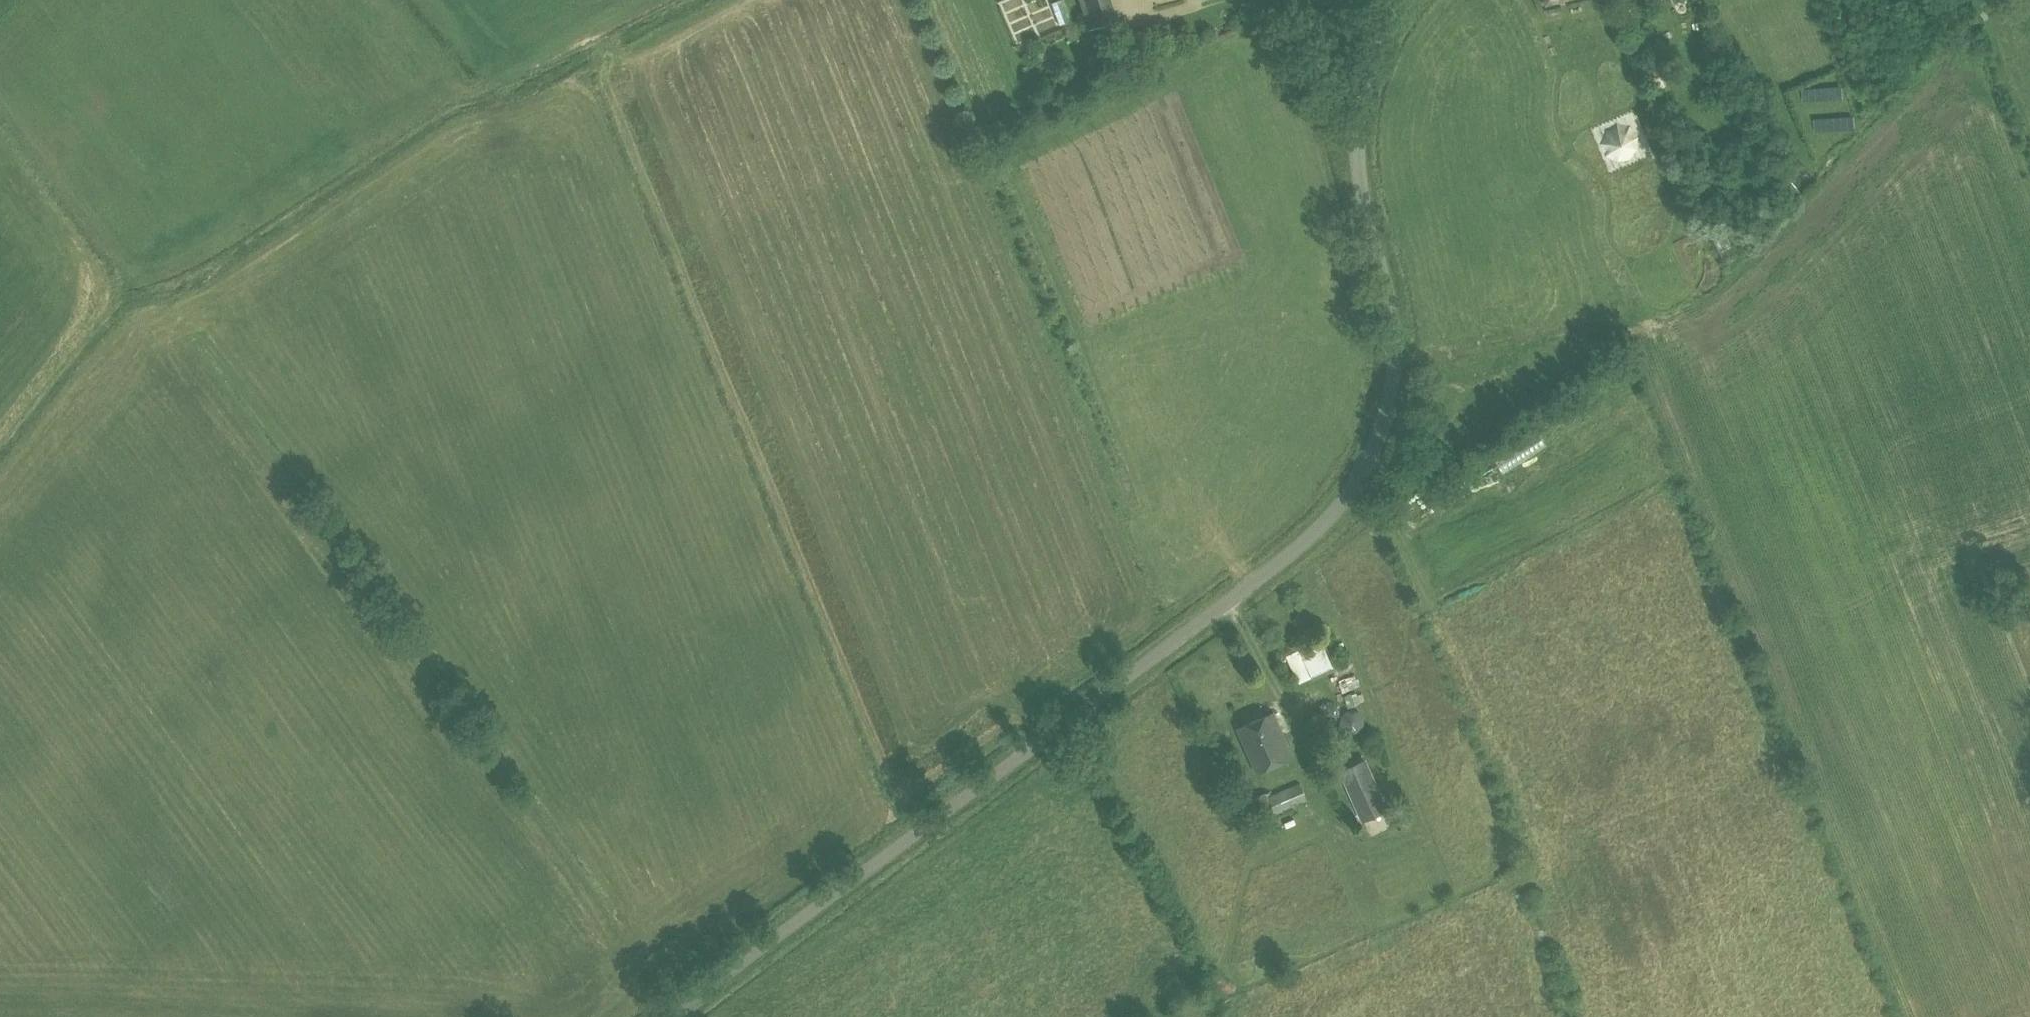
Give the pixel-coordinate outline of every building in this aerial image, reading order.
[(1090,27),(1115,19),(1109,0),(1081,0),(1090,27)] [(1797,186),(1782,169),(1776,174),(1791,192),(1797,186)] [(1303,654),(1311,675),(1333,664),(1324,644),(1303,654)] [(1238,729),(1257,774),(1294,758),(1274,713),(1238,729)] [(1340,770),(1362,821),(1389,811),(1366,759),(1340,770)] [(1269,796),(1277,813),(1311,799),(1303,782),(1269,796)] [(1277,813),(1269,796),(1267,792),(1244,802),(1253,825),(1277,813)]
